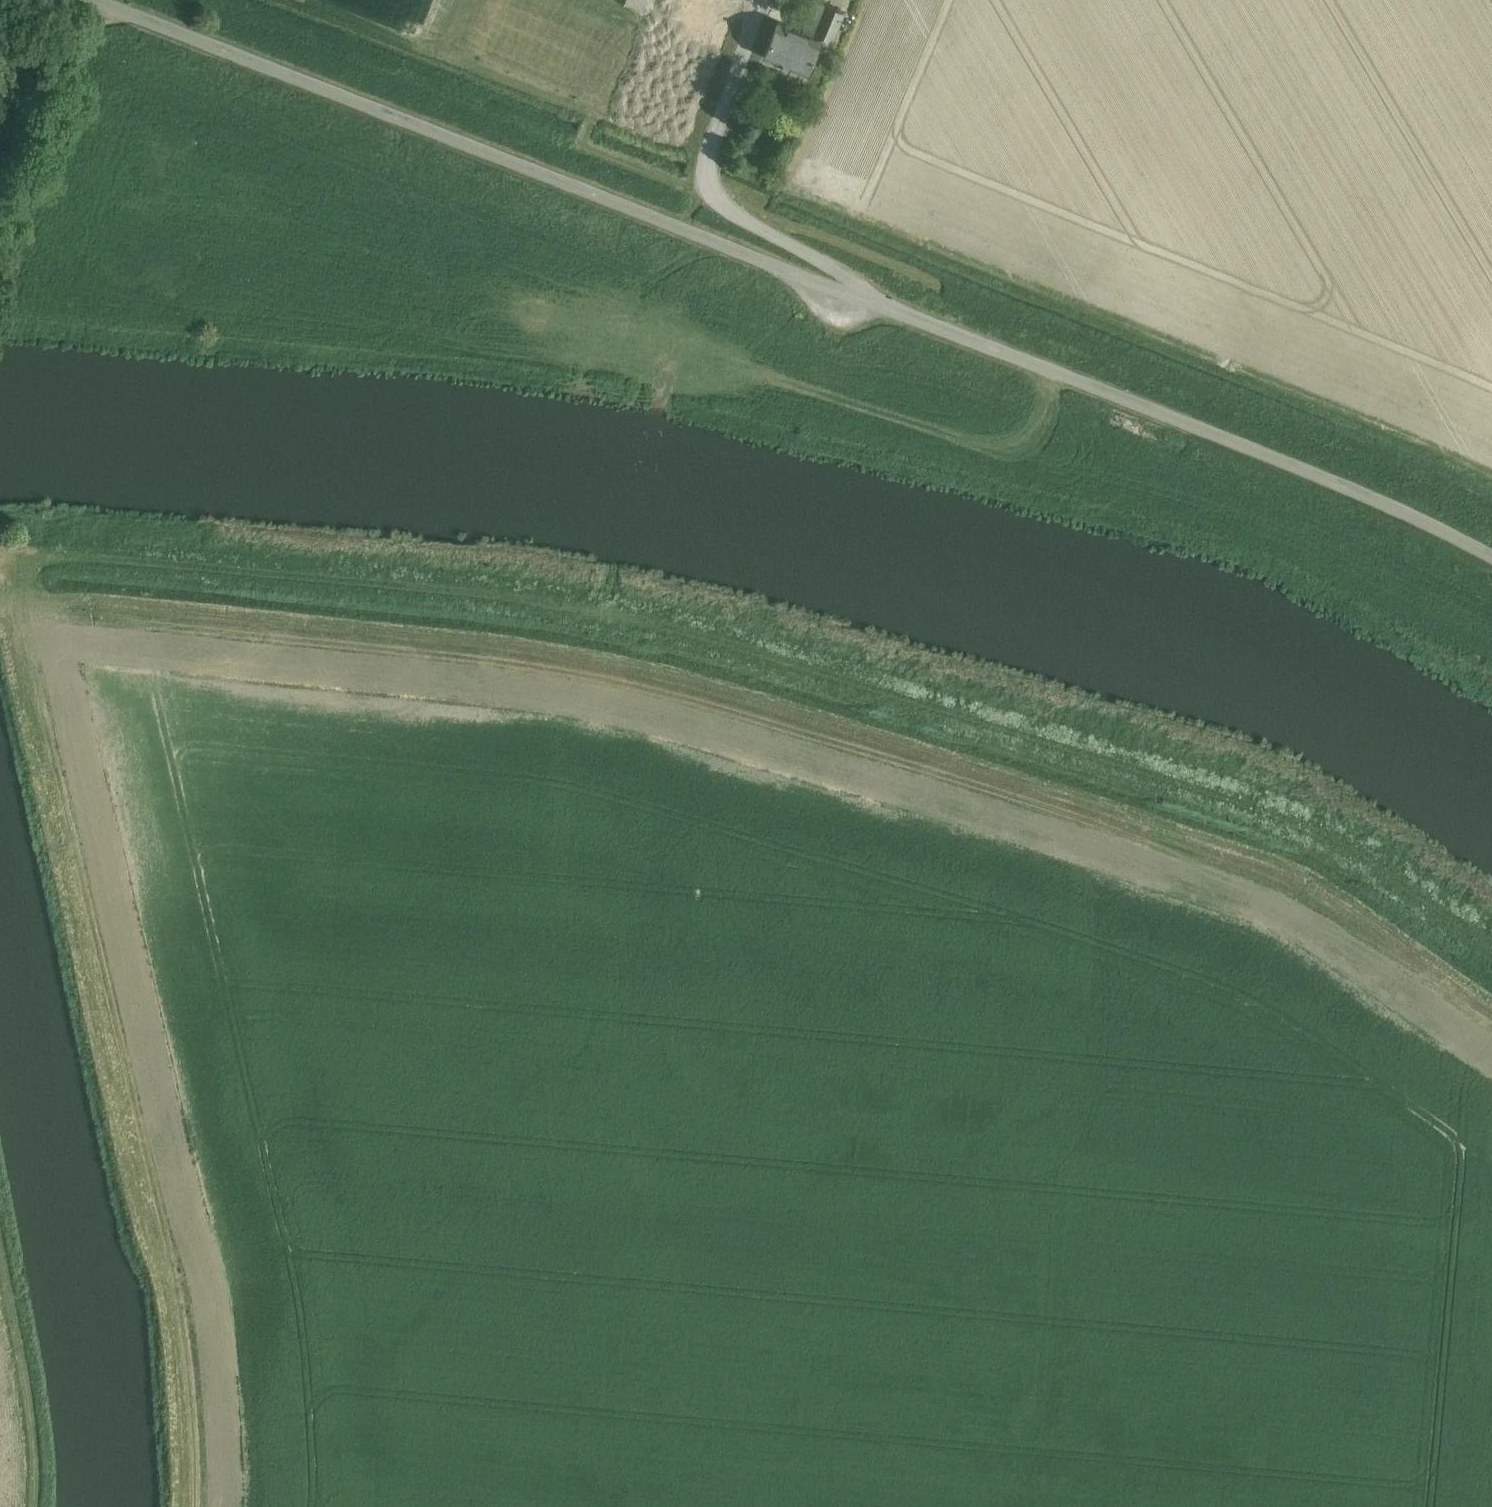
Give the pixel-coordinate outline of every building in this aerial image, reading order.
[(808,74),(821,41),(831,45),(845,10),(825,2),(812,35),(778,21),(764,56),(808,74)]
